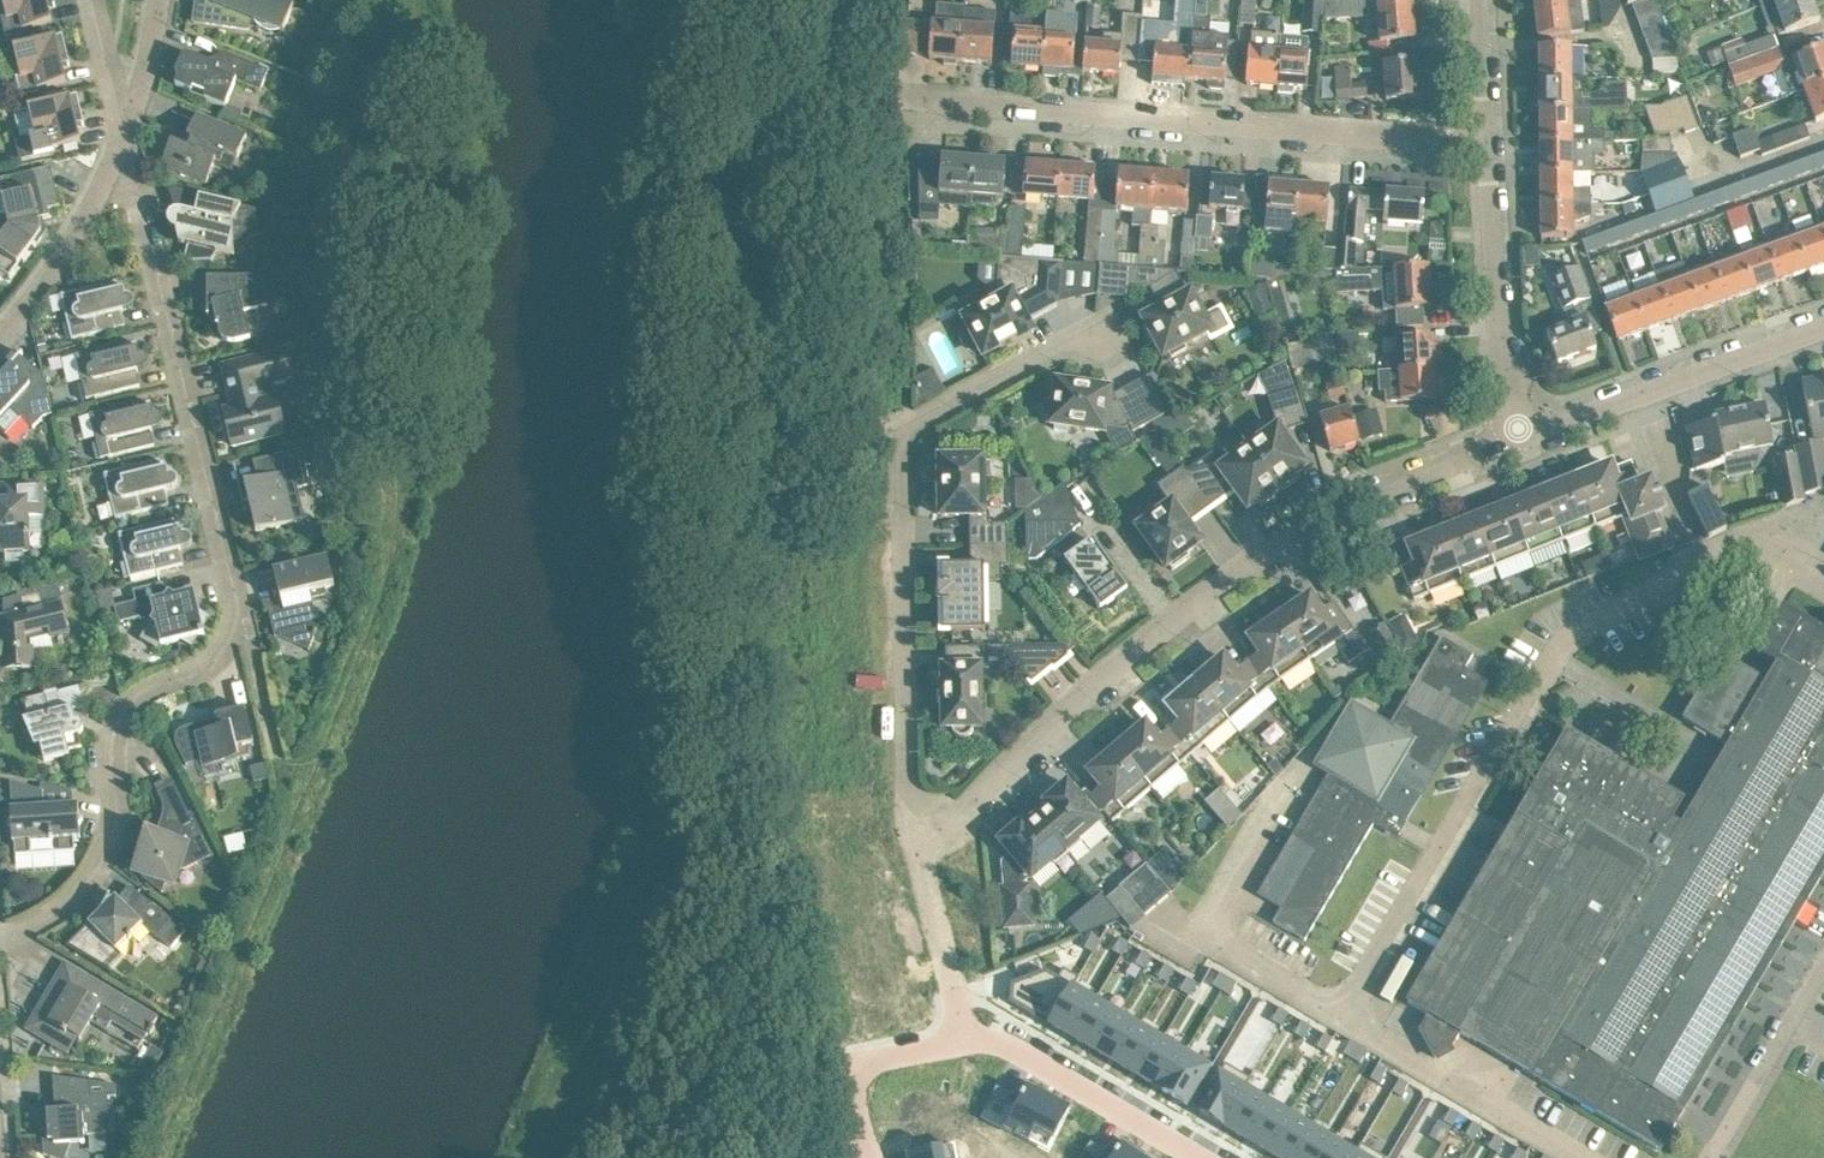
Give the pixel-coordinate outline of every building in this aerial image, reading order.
[(12,37),(25,33),(24,29),(53,22),(49,8),(56,7),(55,0),(3,0),(7,16),(2,17),(7,37),(11,36),(12,37)] [(194,22),(223,27),(249,31),(254,20),(284,31),(285,30),(284,30),(292,10),(307,13),(307,12),(289,7),(288,1),(288,0),(197,0),(194,22)] [(1195,17),(1196,0),(1184,0),(1182,28),(1181,35),(1194,36),(1195,17)] [(1257,0),(1243,0),(1241,24),(1255,25),(1257,0)] [(1322,33),(1324,0),(1306,0),(1304,32),(1322,33)] [(1325,17),(1349,17),(1349,11),(1367,10),(1366,0),(1324,0),(1325,17)] [(1580,0),(1575,0),(1535,4),(1539,37),(1584,32),(1580,0)] [(1619,0),(1600,0),(1602,12),(1620,10),(1619,0)] [(1657,0),(1643,0),(1632,4),(1639,23),(1662,14),(1657,0)] [(1812,0),(1778,0),(1762,6),(1769,27),(1775,25),(1779,36),(1820,21),(1812,0)] [(1413,3),(1389,4),(1379,5),(1381,42),(1368,43),(1369,55),(1395,54),(1395,41),(1416,40),(1415,36),(1423,36),(1422,19),(1414,20),(1413,3)] [(964,26),(965,9),(965,6),(938,4),(936,24),(908,21),(905,52),(930,54),(930,59),(944,60),(944,65),(956,66),(958,61),(961,61),(964,26)] [(1087,8),(1086,24),(1097,25),(1099,9),(1087,8)] [(997,11),(965,9),(964,26),(961,61),(992,64),(997,11)] [(1043,68),(1046,33),(1047,16),(1011,13),(1009,36),(1011,36),(1011,35),(1014,35),(1012,65),(1043,68)] [(1139,62),(1141,40),(1143,16),(1123,14),(1121,35),(1104,33),(1103,44),(1086,42),(1083,71),(1120,74),(1121,61),(1139,62)] [(1668,32),(1662,14),(1639,23),(1645,41),(1668,32)] [(1046,33),(1043,68),(1048,68),(1047,75),(1062,77),(1063,70),(1073,70),(1075,46),(1076,35),(1078,18),(1047,16),(1046,33)] [(1192,51),(1190,80),(1205,81),(1209,89),(1225,90),(1225,86),(1226,79),(1229,42),(1229,39),(1211,38),(1212,23),(1207,18),(1195,17),(1194,36),(1192,51)] [(1192,51),(1194,36),(1181,35),(1182,28),(1176,28),(1174,50),(1156,48),(1156,42),(1141,40),(1139,62),(1154,64),(1153,84),(1169,85),(1174,78),(1190,80),(1192,51)] [(1677,59),(1668,32),(1645,41),(1652,62),(1653,75),(1678,74),(1677,59)] [(1278,87),(1280,51),(1280,38),(1280,36),(1254,34),(1252,49),(1249,49),(1247,84),(1278,87)] [(1729,68),(1778,49),(1773,36),(1744,47),(1742,40),(1722,47),(1729,68)] [(21,76),(16,77),(21,97),(26,96),(40,93),(39,89),(67,82),(64,68),(71,66),(64,37),(15,49),(21,76)] [(1294,88),(1307,89),(1310,54),(1308,54),(1309,40),(1280,38),(1280,51),(1278,87),(1279,87),(1278,92),(1293,94),(1294,88)] [(1792,59),(1806,54),(1801,41),(1778,49),(1729,68),(1736,86),(1781,70),(1795,65),(1792,59)] [(1229,42),(1226,79),(1237,80),(1240,43),(1229,42)] [(1571,46),(1540,47),(1540,79),(1572,78),(1571,46)] [(1804,90),(1823,83),(1823,47),(1806,54),(1792,59),(1795,65),(1781,70),(1790,95),(1804,90)] [(269,71),(223,53),(218,66),(185,53),(176,74),(179,75),(176,85),(192,91),(191,94),(226,108),(236,81),(261,91),(269,71)] [(1417,62),(1384,64),(1386,100),(1419,98),(1419,95),(1423,94),(1422,79),(1418,79),(1417,62)] [(1335,69),(1335,75),(1337,99),(1368,97),(1367,84),(1351,85),(1350,68),(1335,69)] [(1572,78),(1540,79),(1540,111),(1573,111),(1592,111),(1593,111),(1612,111),(1612,100),(1604,101),(1604,96),(1583,96),(1583,87),(1583,78),(1572,78)] [(1804,90),(1816,122),(1823,119),(1823,83),(1804,90)] [(1626,111),(1625,84),(1603,84),(1604,101),(1612,100),(1612,111),(1626,111)] [(1687,96),(1673,101),(1672,102),(1682,130),(1684,129),(1685,134),(1699,129),(1687,96)] [(40,155),(40,156),(54,152),(53,148),(81,141),(78,127),(85,126),(78,97),(29,109),(35,135),(17,140),(21,160),(40,155)] [(1682,130),(1672,102),(1660,106),(1644,106),(1655,134),(1670,134),(1682,130)] [(1573,111),(1540,111),(1541,142),(1573,142),(1573,141),(1605,141),(1605,129),(1593,129),(1593,111),(1592,111),(1573,111)] [(232,172),(247,135),(197,115),(188,139),(192,140),(189,149),(172,142),(162,165),(207,183),(214,165),(232,172)] [(1805,125),(1758,142),(1761,151),(1762,156),(1810,138),(1805,125)] [(1761,151),(1758,142),(1753,129),(1733,137),(1741,158),(1761,151)] [(1642,140),(1643,154),(1672,153),(1671,139),(1642,140)] [(1573,142),(1541,142),(1541,175),(1573,174),(1591,174),(1595,174),(1595,155),(1605,155),(1605,141),(1573,141),(1573,142)] [(1813,158),(1818,170),(1823,167),(1823,153),(1813,158)] [(919,158),(918,159),(919,204),(922,204),(943,206),(971,208),(971,205),(975,159),(942,157),(942,161),(920,160),(919,158)] [(1818,170),(1813,158),(1799,163),(1804,175),(1818,170)] [(1006,162),(975,159),(971,205),(996,207),(997,197),(1003,197),(1006,162)] [(1641,175),(1648,195),(1687,181),(1680,160),(1641,175)] [(1078,167),(1062,166),(1060,197),(1094,200),(1096,169),(1093,169),(1093,164),(1079,162),(1078,167)] [(1060,197),(1062,166),(1026,163),(1024,194),(1060,197)] [(1804,175),(1799,163),(1785,168),(1790,180),(1804,175)] [(9,196),(3,197),(7,217),(3,224),(5,232),(0,239),(0,277),(6,275),(10,278),(42,231),(39,218),(50,216),(48,209),(60,206),(51,167),(4,178),(9,196)] [(1790,180),(1785,168),(1772,172),(1777,185),(1790,180)] [(1153,210),(1156,174),(1119,171),(1117,207),(1135,208),(1134,224),(1145,225),(1152,226),(1153,210)] [(1777,185),(1772,172),(1759,177),(1763,189),(1777,185)] [(1190,176),(1156,174),(1153,210),(1187,213),(1190,176)] [(1573,174),(1541,175),(1541,207),(1590,205),(1591,205),(1591,189),(1591,174),(1573,174)] [(1763,189),(1759,177),(1745,182),(1750,194),(1763,189)] [(1210,202),(1210,207),(1233,209),(1232,214),(1241,215),(1242,210),(1255,211),(1256,205),(1244,204),(1245,181),(1212,178),(1210,202)] [(1695,201),(1687,181),(1648,195),(1655,215),(1664,212),(1678,207),(1691,202),(1695,201)] [(1750,194),(1745,182),(1732,187),(1736,199),(1750,194)] [(1297,220),(1300,185),(1269,183),(1265,233),(1296,235),(1297,220)] [(1331,187),(1300,185),(1297,220),(1328,223),(1331,187)] [(1736,199),(1732,187),(1718,192),(1723,204),(1736,199)] [(1339,239),(1337,269),(1353,270),(1354,270),(1356,242),(1363,242),(1365,218),(1366,208),(1385,209),(1384,220),(1423,223),(1425,195),(1386,192),(1386,193),(1350,190),(1346,240),(1339,239)] [(1723,204),(1718,192),(1705,197),(1709,209),(1723,204)] [(272,213),(242,206),(200,196),(196,213),(195,213),(187,215),(184,211),(180,209),(176,210),(172,212),(169,215),(168,220),(169,224),(172,228),(176,229),(179,243),(188,245),(184,262),(213,261),(218,252),(235,256),(234,242),(269,231),(272,213)] [(1705,197),(1695,201),(1691,202),(1696,214),(1709,209),(1705,197)] [(1696,214),(1691,202),(1678,207),(1682,219),(1696,214)] [(1590,205),(1541,207),(1542,238),(1574,237),(1574,223),(1577,223),(1590,218),(1590,205)] [(1013,206),(1011,232),(1008,258),(1023,259),(1028,207),(1013,206)] [(1682,219),(1678,207),(1664,212),(1669,224),(1682,219)] [(1099,265),(1104,211),(1090,210),(1085,264),(1099,265)] [(1118,267),(1121,236),(1117,235),(1118,212),(1104,211),(1099,265),(1118,267)] [(1664,212),(1655,215),(1651,217),(1656,229),(1669,224),(1664,212)] [(1656,229),(1651,217),(1637,222),(1642,234),(1656,229)] [(1199,218),(1199,221),(1196,249),(1210,250),(1212,219),(1199,218)] [(1195,258),(1196,249),(1199,221),(1185,220),(1181,272),(1195,273),(1195,258)] [(1642,234),(1637,222),(1624,227),(1628,239),(1642,234)] [(1148,269),(1152,226),(1145,225),(1141,268),(1148,269)] [(1822,225),(1795,235),(1809,271),(1823,266),(1823,232),(1822,225)] [(1159,227),(1152,226),(1148,269),(1165,270),(1168,241),(1158,240),(1159,227)] [(1628,239),(1624,227),(1610,232),(1614,244),(1628,239)] [(1008,258),(1011,232),(997,231),(997,237),(969,235),(968,243),(967,254),(996,257),(1008,258)] [(1614,244),(1610,232),(1596,237),(1600,249),(1614,244)] [(1809,271),(1795,235),(1775,243),(1768,245),(1781,281),(1809,271)] [(1600,249),(1596,237),(1582,242),(1586,254),(1600,249)] [(957,242),(956,253),(967,254),(968,243),(957,242)] [(1781,281),(1768,245),(1742,254),(1755,291),(1781,281)] [(1334,282),(1335,271),(1334,271),(1336,250),(1322,249),(1320,270),(1294,268),(1293,279),(1334,282)] [(1538,253),(1523,255),(1524,271),(1540,269),(1538,253)] [(1755,291),(1742,254),(1714,264),(1728,301),(1755,291)] [(966,328),(965,330),(963,332),(962,334),(962,335),(962,338),(962,341),(963,342),(963,343),(964,345),(965,346),(967,348),(969,349),(972,350),(973,350),(976,350),(978,350),(981,349),(984,356),(1000,348),(1000,349),(1018,340),(1015,335),(1030,327),(1025,318),(1057,301),(1060,264),(1064,264),(1064,263),(1023,259),(1008,258),(996,257),(996,259),(1000,259),(996,301),(964,318),(969,326),(966,328)] [(1700,311),(1687,274),(1683,263),(1656,272),(1660,284),(1674,321),(1700,311)] [(1293,279),(1294,268),(1277,266),(1250,264),(1249,276),(1293,279)] [(1728,301),(1714,264),(1687,274),(1700,311),(1728,301)] [(1337,284),(1337,294),(1383,291),(1384,310),(1396,309),(1397,328),(1423,327),(1422,308),(1431,308),(1429,266),(1405,267),(1394,268),(1384,269),(1367,269),(1354,270),(1353,270),(1335,271),(1334,282),(1334,284),(1337,284)] [(1592,336),(1602,332),(1579,267),(1551,277),(1563,309),(1577,304),(1582,318),(1568,323),(1569,326),(1548,334),(1558,363),(1576,356),(1577,359),(1591,354),(1590,351),(1596,349),(1592,336)] [(1195,273),(1181,272),(1165,270),(1148,269),(1141,268),(1132,268),(1131,287),(1150,288),(1161,309),(1144,319),(1148,327),(1143,330),(1154,350),(1159,348),(1164,356),(1171,353),(1173,357),(1187,349),(1185,345),(1210,331),(1213,336),(1229,327),(1220,310),(1205,318),(1191,293),(1189,294),(1178,273),(1195,274),(1195,273)] [(1674,321),(1660,284),(1656,272),(1648,275),(1652,287),(1633,294),(1646,331),(1674,321)] [(274,334),(261,278),(208,278),(208,306),(213,304),(217,323),(216,324),(217,329),(218,328),(219,333),(221,337),(224,340),(228,342),(232,344),(236,343),(274,334)] [(122,312),(129,310),(133,308),(135,305),(135,301),(133,297),(130,295),(126,295),(124,288),(119,289),(117,281),(61,295),(68,324),(64,325),(67,340),(72,339),(126,326),(122,312)] [(1281,285),(1270,288),(1284,336),(1296,333),(1281,285)] [(1646,331),(1633,294),(1605,304),(1619,341),(1646,331)] [(1360,332),(1339,333),(1340,356),(1361,355),(1360,332)] [(1333,337),(1290,346),(1295,368),(1337,359),(1333,337)] [(1399,353),(1400,371),(1436,369),(1434,337),(1383,340),(1384,354),(1399,353)] [(137,371),(144,370),(147,368),(149,364),(149,360),(147,357),(144,355),(140,355),(138,348),(134,349),(132,341),(76,355),(83,383),(78,384),(82,399),(86,398),(87,399),(140,386),(137,371)] [(222,365),(224,374),(232,407),(224,409),(233,446),(287,433),(275,385),(297,380),(290,349),(222,365)] [(27,379),(26,378),(25,378),(23,378),(22,379),(20,379),(15,375),(19,371),(12,364),(1,377),(0,376),(0,430),(5,435),(22,417),(34,428),(45,416),(53,414),(43,373),(31,376),(27,379)] [(1437,399),(1436,369),(1400,371),(1378,372),(1379,393),(1386,392),(1386,402),(1424,400),(1426,420),(1438,417),(1437,399)] [(1110,397),(1111,390),(1094,387),(1094,385),(1074,383),(1074,385),(1057,382),(1055,399),(1049,401),(1045,405),(1044,411),(1047,416),(1052,419),(1051,424),(1055,425),(1055,429),(1071,432),(1072,427),(1105,432),(1106,426),(1125,429),(1130,427),(1133,432),(1170,413),(1151,376),(1114,395),(1115,397),(1110,397)] [(1802,381),(1814,441),(1823,439),(1823,377),(1802,381)] [(1345,394),(1342,382),(1327,387),(1330,399),(1345,394)] [(1278,427),(1249,448),(1281,492),(1301,478),(1297,473),(1307,466),(1300,457),(1302,455),(1291,439),(1288,441),(1283,434),(1289,430),(1309,424),(1298,388),(1269,398),(1278,427)] [(151,431),(158,429),(162,427),(164,424),(164,420),(162,417),(159,415),(155,414),(153,407),(148,408),(146,401),(90,414),(97,443),(93,444),(96,459),(101,458),(101,459),(155,446),(151,431)] [(1716,422),(1688,428),(1696,470),(1725,464),(1723,456),(1757,449),(1765,455),(1771,446),(1773,445),(1773,443),(1778,435),(1780,436),(1781,435),(1770,428),(1765,405),(1715,415),(1716,422)] [(1360,442),(1350,408),(1320,417),(1330,451),(1360,442)] [(1357,416),(1364,439),(1378,435),(1374,424),(1379,422),(1376,411),(1357,416)] [(1797,455),(1805,494),(1823,490),(1823,442),(1795,447),(1797,455)] [(1261,506),(1281,492),(1249,448),(1222,467),(1212,453),(1187,471),(1186,472),(1211,507),(1235,490),(1248,508),(1258,502),(1261,506)] [(258,479),(238,484),(243,501),(249,500),(256,531),(306,519),(299,488),(310,485),(302,449),(254,461),(258,479)] [(1805,494),(1797,455),(1772,459),(1781,509),(1806,499),(1805,494)] [(970,515),(970,546),(1008,545),(1007,524),(990,524),(990,512),(984,512),(983,479),(992,479),(991,463),(983,463),(983,458),(940,459),(940,476),(939,476),(939,498),(941,498),(941,516),(970,515)] [(166,491),(173,489),(176,487),(178,484),(178,480),(176,476),(173,474),(169,474),(167,467),(163,468),(161,460),(105,474),(112,502),(107,504),(111,518),(115,517),(115,518),(169,505),(166,491)] [(1631,462),(1613,469),(1632,514),(1630,514),(1632,521),(1628,523),(1641,558),(1671,546),(1658,513),(1663,510),(1651,480),(1640,485),(1631,462)] [(1587,470),(1576,475),(1597,528),(1630,514),(1632,514),(1613,469),(1611,464),(1589,473),(1587,470)] [(1188,524),(1211,507),(1186,472),(1187,471),(1184,467),(1159,485),(1168,507),(1138,528),(1167,567),(1169,566),(1172,570),(1191,557),(1187,552),(1202,542),(1188,524)] [(1597,528),(1576,475),(1564,479),(1565,483),(1544,491),(1563,541),(1597,528)] [(0,501),(0,553),(6,552),(7,562),(24,561),(24,551),(31,551),(30,518),(46,517),(43,482),(9,484),(10,500),(0,501)] [(1065,483),(1026,510),(1028,522),(1029,560),(1038,559),(1081,525),(1079,522),(1065,483)] [(1728,528),(1707,486),(1688,496),(1708,538),(1728,528)] [(1563,541),(1544,491),(1522,500),(1520,497),(1509,501),(1530,554),(1563,541)] [(1530,554),(1509,501),(1497,506),(1498,509),(1477,518),(1497,568),(1530,554)] [(1497,568),(1477,518),(1455,527),(1453,523),(1442,528),(1463,581),(1497,568)] [(180,550),(187,548),(190,546),(193,543),(193,539),(191,536),(187,534),(183,534),(182,527),(177,528),(175,520),(119,534),(126,562),(122,563),(125,578),(130,577),(130,578),(183,565),(180,550)] [(1463,581),(1442,528),(1430,532),(1432,536),(1409,545),(1416,563),(1402,568),(1415,600),(1463,581)] [(1100,608),(1127,588),(1093,541),(1066,561),(1100,608)] [(1009,567),(1008,545),(970,546),(971,565),(942,566),(942,583),(938,583),(939,627),(943,627),(943,631),(971,631),(971,614),(985,613),(985,582),(1002,582),(1002,567),(1009,567)] [(328,557),(274,570),(281,598),(267,601),(275,637),(290,634),(291,639),(310,646),(308,650),(310,651),(323,615),(315,612),(312,599),(327,595),(325,588),(335,586),(328,557)] [(163,583),(133,591),(140,620),(146,619),(157,626),(161,645),(180,640),(192,647),(200,635),(205,634),(204,629),(211,617),(199,610),(194,591),(166,598),(163,583)] [(32,641),(70,633),(60,586),(13,597),(17,614),(0,618),(1,631),(0,632),(0,647),(2,647),(4,671),(34,669),(32,641)] [(1288,606),(1278,613),(1311,660),(1335,644),(1349,664),(1367,651),(1334,603),(1321,611),(1311,596),(1291,609),(1288,606)] [(1784,607),(1758,651),(1778,662),(1767,681),(1721,654),(1683,719),(1729,746),(1694,805),(1533,1078),(1661,1153),(1687,1109),(1686,1108),(1685,1109),(1681,1107),(1741,1004),(1745,1007),(1744,1008),(1746,1009),(1823,875),(1823,631),(1784,607)] [(1311,660),(1278,613),(1268,621),(1270,624),(1250,637),(1261,653),(1248,662),(1269,689),(1311,660)] [(1473,655),(1463,649),(1442,637),(1389,727),(1352,705),(1317,766),(1331,774),(1260,895),(1282,908),(1274,923),(1294,935),(1304,941),(1374,823),(1397,836),(1487,683),(1464,669),(1473,655)] [(1401,653),(1390,637),(1378,645),(1389,661),(1401,653)] [(1004,646),(1033,682),(1054,665),(1055,667),(1069,656),(1068,654),(1075,648),(1073,645),(1004,646)] [(989,647),(946,647),(946,667),(944,667),(944,684),(941,684),(941,711),(944,711),(944,728),(952,727),(953,732),(956,736),(961,738),(966,738),(970,736),(973,732),(974,727),(981,727),(981,707),(984,707),(984,687),(981,687),(981,669),(989,669),(989,647)] [(1269,689),(1248,662),(1236,672),(1224,657),(1205,673),(1203,670),(1193,678),(1230,722),(1269,689)] [(1230,722),(1193,678),(1184,687),(1186,689),(1168,705),(1180,720),(1169,729),(1191,755),(1230,722)] [(80,722),(76,722),(72,722),(69,710),(84,707),(79,688),(58,693),(57,690),(45,693),(45,696),(25,701),(36,745),(40,744),(45,761),(70,755),(69,750),(82,747),(79,735),(83,732),(84,729),(83,725),(80,722)] [(227,717),(186,727),(181,729),(178,732),(176,737),(176,741),(177,746),(187,765),(205,761),(206,767),(250,756),(248,745),(254,743),(245,708),(226,713),(227,717)] [(1191,755),(1169,729),(1159,738),(1146,724),(1128,740),(1125,737),(1116,745),(1152,789),(1191,755)] [(1533,1078),(1694,805),(1567,730),(1406,1003),(1428,1016),(1418,1031),(1433,1059),(1451,1051),(1460,1035),(1533,1078)] [(1152,789),(1116,745),(1106,753),(1108,756),(1090,772),(1102,786),(1091,796),(1103,810),(1113,822),(1152,789)] [(15,855),(75,851),(75,838),(81,838),(80,825),(84,821),(79,817),(79,804),(44,807),(43,791),(11,782),(12,808),(11,808),(12,821),(8,826),(12,829),(13,842),(15,842),(15,855)] [(175,784),(158,792),(161,797),(163,802),(163,808),(163,814),(162,819),(156,836),(149,834),(137,871),(144,873),(142,877),(163,894),(167,881),(174,883),(178,870),(183,870),(188,869),(214,856),(192,812),(186,815),(183,810),(185,804),(175,784)] [(1103,810),(1091,796),(1087,791),(1079,798),(1068,784),(1046,802),(1050,807),(1038,817),(1069,854),(1083,842),(1080,838),(1099,821),(1095,817),(1103,810)] [(1220,789),(1206,801),(1214,811),(1229,799),(1220,789)] [(1069,854),(1038,817),(1026,827),(1022,823),(1001,841),(1012,855),(1003,862),(1006,889),(1003,889),(1007,926),(1032,924),(1029,887),(1023,887),(1023,883),(1031,877),(1032,878),(1052,862),(1056,866),(1069,854)] [(1147,864),(1120,887),(1145,916),(1172,893),(1147,864)] [(116,897),(89,924),(90,925),(69,945),(67,944),(66,946),(110,972),(111,970),(108,969),(122,955),(117,950),(142,925),(172,948),(186,931),(130,886),(119,899),(116,897)] [(1100,896),(1070,921),(1082,935),(1118,919),(1119,918),(1100,896)] [(1092,936),(1085,949),(1093,954),(1101,941),(1092,936)] [(1120,939),(1113,951),(1122,956),(1129,944),(1120,939)] [(1143,952),(1135,964),(1144,970),(1152,957),(1143,952)] [(1165,965),(1158,978),(1166,983),(1174,970),(1165,965)] [(158,1018),(72,967),(63,982),(57,978),(35,1014),(40,1017),(31,1032),(59,1048),(68,1033),(80,1040),(91,1022),(105,1031),(112,1021),(144,1040),(158,1018)] [(1013,985),(1012,1002),(1051,1025),(1073,988),(1074,989),(1080,979),(1064,969),(1058,979),(1047,972),(1013,985)] [(1221,974),(1213,986),(1222,991),(1229,978),(1221,974)] [(1188,978),(1180,991),(1189,996),(1196,983),(1188,978)] [(1229,978),(1222,991),(1230,996),(1237,983),(1229,978)] [(1073,988),(1051,1025),(1073,1039),(1095,1001),(1074,989),(1073,988)] [(1095,1001),(1073,1039),(1096,1052),(1118,1014),(1095,1001)] [(1280,1009),(1273,1021),(1281,1026),(1289,1014),(1280,1009)] [(1118,1014),(1096,1052),(1118,1065),(1140,1028),(1118,1014)] [(1302,1022),(1295,1034),(1303,1039),(1311,1027),(1302,1022)] [(1140,1028),(1118,1065),(1140,1078),(1162,1041),(1140,1028)] [(1325,1035),(1317,1048),(1326,1053),(1333,1040),(1325,1035)] [(1162,1041),(1140,1078),(1163,1091),(1185,1054),(1162,1041)] [(1351,1041),(1344,1054),(1352,1059),(1359,1046),(1351,1041)] [(1359,1046),(1352,1059),(1360,1064),(1368,1051),(1359,1046)] [(1185,1054),(1163,1091),(1188,1106),(1210,1068),(1185,1054)] [(144,1060),(141,1065),(154,1072),(157,1067),(144,1060)] [(1220,1074),(1198,1111),(1222,1126),(1244,1089),(1245,1089),(1251,1079),(1226,1064),(1220,1074)] [(1378,1066),(1371,1079),(1379,1084),(1387,1071),(1378,1066)] [(54,1077),(56,1110),(47,1111),(48,1130),(43,1130),(44,1155),(53,1157),(66,1157),(71,1144),(85,1143),(85,1136),(106,1135),(105,1115),(110,1115),(108,1096),(91,1096),(90,1082),(54,1077)] [(1400,1079),(1393,1092),(1401,1097),(1409,1084),(1400,1079)] [(1027,1086),(1005,1130),(1049,1152),(1071,1109),(1027,1086)] [(997,1087),(991,1098),(1006,1106),(1012,1095),(997,1087)] [(1244,1089),(1222,1126),(1245,1139),(1267,1102),(1245,1089),(1244,1089)] [(1267,1102),(1245,1139),(1267,1152),(1289,1115),(1267,1102)] [(1451,1109),(1444,1122),(1452,1127),(1460,1114),(1451,1109)] [(1267,1152),(1278,1157),(1294,1157),(1311,1128),(1289,1115),(1267,1152)] [(1439,1120),(1429,1137),(1442,1144),(1451,1127),(1439,1120)] [(1474,1122),(1466,1135),(1475,1140),(1482,1127),(1474,1122)] [(1294,1157),(1324,1157),(1334,1141),(1311,1128),(1294,1157)] [(1496,1136),(1488,1148),(1497,1153),(1504,1141),(1496,1136)] [(1085,1151),(1096,1157),(1101,1157),(1106,1150),(1092,1141),(1085,1151)] [(1324,1157),(1354,1157),(1356,1155),(1355,1154),(1334,1141),(1324,1157)] [(1113,1157),(1144,1157),(1123,1144),(1113,1157)] [(1354,1157),(1385,1157),(1361,1144),(1355,1154),(1356,1155),(1354,1157)] [(907,1156),(908,1157),(958,1157),(955,1146),(907,1156)] [(1513,1157),(1524,1157),(1527,1154),(1518,1149),(1513,1157)]
